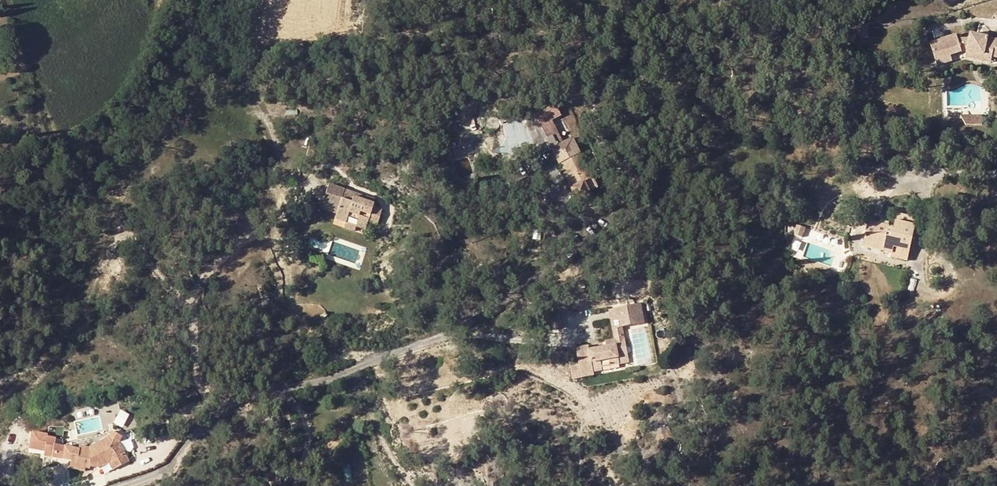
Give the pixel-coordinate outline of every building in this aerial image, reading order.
[(996,55),(996,39),(969,34),(969,38),(959,38),(958,34),(933,43),(940,65),(954,60),(952,54),(963,50),(962,45),(968,44),(968,50),(996,55)] [(987,113),(965,114),(972,123),(987,121),(987,113)] [(560,163),(578,153),(579,153),(573,139),(551,150),(558,163),(560,163)] [(576,188),(572,191),(578,202),(590,196),(588,194),(599,189),(586,163),(584,164),(578,153),(560,163),(565,174),(567,172),(569,176),(576,188)] [(569,176),(565,179),(572,191),(576,188),(569,176)] [(329,187),(324,200),(340,205),(341,201),(344,191),(329,187)] [(352,199),(374,206),(375,200),(344,191),(341,201),(350,203),(352,199)] [(368,224),(377,226),(382,212),(373,208),(374,206),(352,199),(350,203),(341,201),(340,205),(337,215),(335,221),(345,223),(356,226),(358,219),(369,222),(368,224)] [(321,210),(337,215),(340,205),(324,200),(321,210)] [(896,221),(914,226),(916,218),(897,214),(896,221)] [(854,238),(856,227),(861,228),(862,220),(852,218),(848,236),(854,238)] [(356,226),(355,228),(366,232),(368,224),(369,222),(358,219),(356,226)] [(893,240),(891,248),(890,253),(889,258),(906,261),(914,226),(896,221),(893,230),(887,228),(887,226),(880,225),(880,221),(868,219),(862,247),(877,250),(878,246),(880,237),(893,240)] [(355,228),(356,226),(345,223),(343,229),(354,232),(355,228)] [(804,229),(797,227),(794,236),(800,239),(804,229)] [(878,246),(891,248),(893,240),(880,237),(878,246)] [(642,303),(608,309),(614,341),(589,345),(588,344),(575,347),(578,364),(569,365),(571,376),(630,365),(623,327),(646,323),(642,303)] [(122,437),(111,433),(108,438),(89,447),(76,446),(77,449),(65,448),(63,458),(71,459),(69,467),(86,469),(86,467),(90,467),(90,465),(101,465),(100,460),(109,459),(113,467),(129,460),(119,443),(122,437)]
